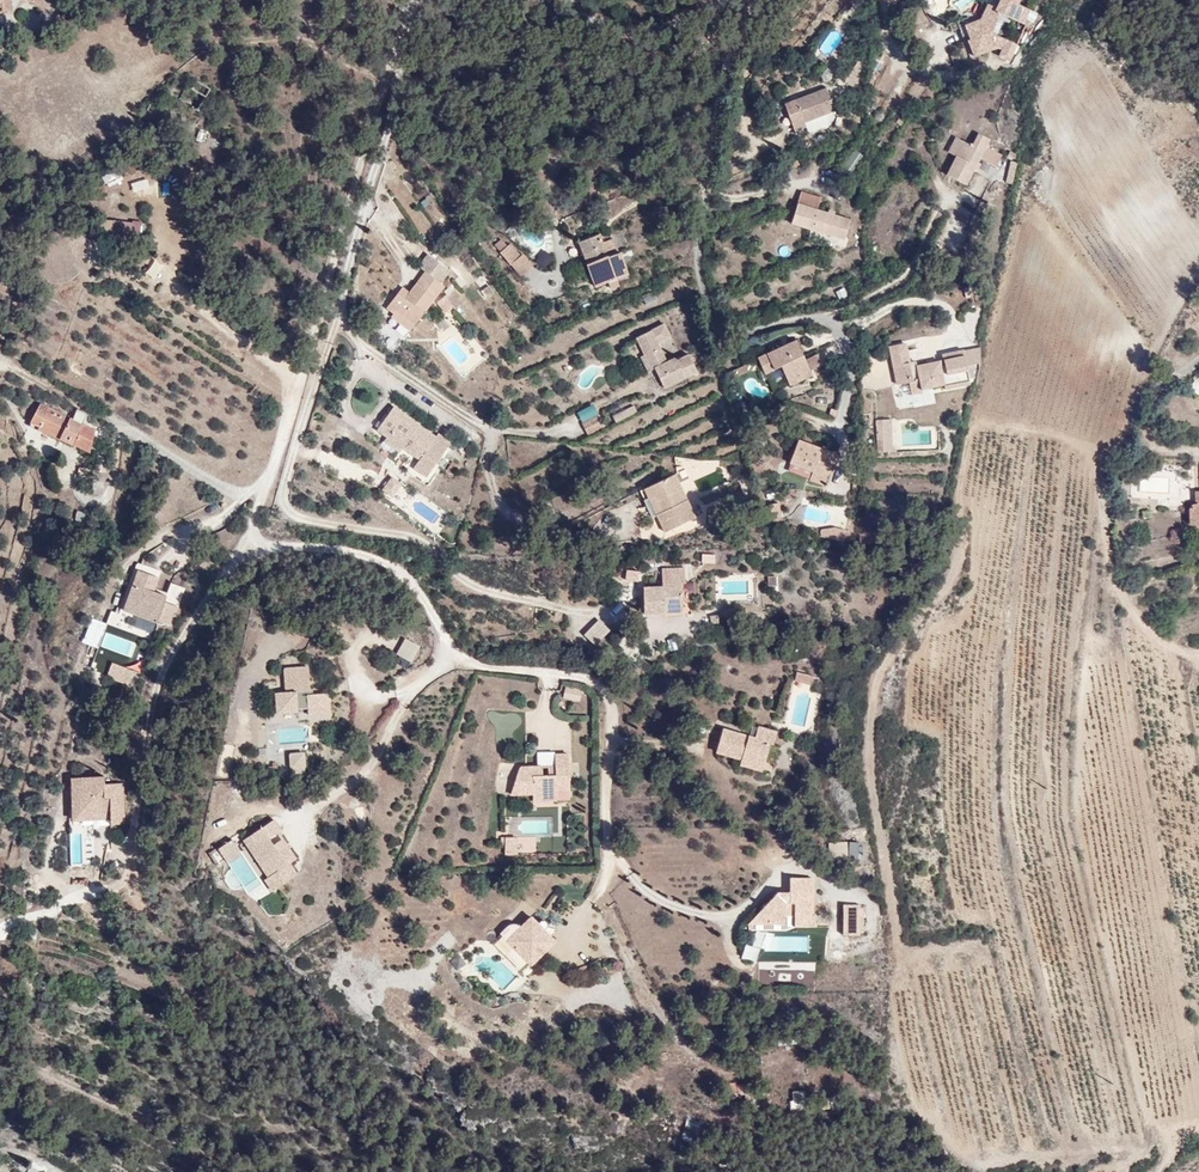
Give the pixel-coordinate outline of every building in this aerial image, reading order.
[(13,8),(19,2),(18,0),(0,0),(0,2),(13,8)] [(1020,68),(1044,15),(1020,4),(1022,0),(996,0),(994,5),(988,2),(980,19),(964,25),(970,39),(967,40),(973,58),(1001,48),(998,57),(1020,68)] [(1026,25),(1006,17),(998,35),(1018,44),(1026,25)] [(826,86),(783,103),(795,134),(806,129),(804,124),(839,110),(834,98),(831,99),(826,86)] [(997,165),(1002,155),(986,147),(991,138),(980,133),(973,146),(956,137),(949,151),(957,155),(947,175),(966,185),(980,156),(997,165)] [(854,173),(861,154),(850,149),(842,169),(854,173)] [(1012,185),(1018,163),(1010,160),(1004,183),(1012,185)] [(151,197),(174,198),(174,185),(151,185),(151,197)] [(822,197),(802,191),(791,224),(846,241),(852,221),(818,210),(822,197)] [(107,223),(107,235),(139,235),(139,223),(107,223)] [(620,240),(582,252),(597,296),(635,284),(620,240)] [(517,280),(532,267),(500,241),(491,248),(517,280)] [(409,344),(449,285),(458,272),(420,250),(379,314),(409,344)] [(534,262),(543,269),(552,257),(542,250),(534,262)] [(838,300),(847,297),(844,288),(835,291),(838,300)] [(699,374),(690,355),(677,341),(667,322),(633,340),(660,391),(699,374)] [(779,391),(818,379),(801,338),(757,359),(779,391)] [(948,377),(983,369),(984,347),(918,363),(913,343),(892,346),(899,389),(911,388),(911,397),(947,391),(948,377)] [(111,421),(50,396),(46,420),(98,453),(111,421)] [(453,446),(397,407),(375,439),(427,484),(453,446)] [(614,421),(636,414),(634,407),(612,414),(614,421)] [(893,451),(891,419),(874,420),(876,452),(893,451)] [(845,457),(806,439),(793,463),(825,491),(845,457)] [(693,513),(682,472),(646,489),(665,519),(673,522),(693,513)] [(391,499),(401,485),(390,476),(380,491),(391,499)] [(725,503),(721,489),(699,495),(703,509),(725,503)] [(781,520),(778,502),(768,504),(771,522),(781,520)] [(84,522),(85,512),(76,510),(74,520),(84,522)] [(845,538),(844,527),(820,529),(821,540),(845,538)] [(701,564),(714,564),(714,554),(701,554),(701,564)] [(186,625),(190,605),(168,575),(148,567),(133,608),(186,625)] [(694,616),(689,568),(669,569),(669,585),(649,586),(653,618),(694,616)] [(778,586),(778,576),(766,576),(766,586),(778,586)] [(98,646),(103,622),(88,619),(83,643),(98,646)] [(582,635),(594,646),(610,630),(598,619),(582,635)] [(423,649),(407,640),(391,656),(408,667),(423,649)] [(84,655),(82,664),(91,666),(93,656),(84,655)] [(109,663),(105,678),(132,685),(137,670),(109,663)] [(319,664),(291,667),(274,687),(271,727),(336,723),(335,696),(322,696),(319,664)] [(812,684),(813,675),(795,673),(794,682),(812,684)] [(563,684),(563,700),(580,700),(581,685),(563,684)] [(770,773),(783,731),(731,725),(717,753),(770,773)] [(287,752),(288,775),(305,774),(304,751),(287,752)] [(569,755),(554,756),(518,771),(507,796),(526,811),(570,808),(569,755)] [(116,774),(79,774),(83,822),(137,824),(134,781),(116,781),(116,774)] [(310,864),(284,815),(230,846),(266,897),(310,864)] [(503,853),(536,853),(536,836),(503,836),(503,853)] [(847,857),(845,841),(826,844),(829,860),(847,857)] [(818,939),(816,879),(791,880),(782,893),(747,925),(762,939),(818,939)] [(841,904),(841,934),(861,933),(861,904),(841,904)] [(536,970),(558,938),(529,915),(505,943),(536,970)] [(724,1085),(725,1096),(743,1094),(742,1083),(724,1085)] [(789,1110),(804,1110),(804,1091),(789,1092),(789,1110)] [(693,1139),(695,1121),(684,1119),(682,1137),(693,1139)]
